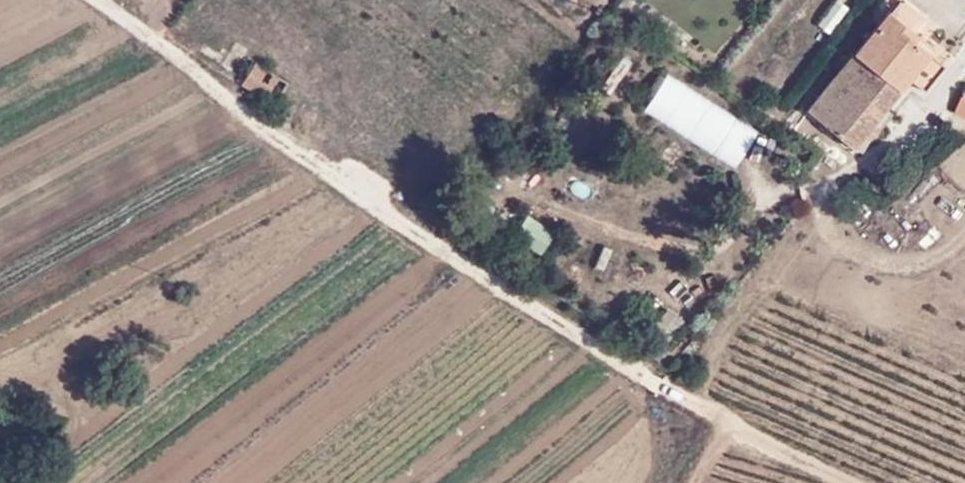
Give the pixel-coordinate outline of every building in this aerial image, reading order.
[(853,141),(905,75),(923,88),(947,57),(912,30),(923,17),(901,0),(896,0),(892,5),(886,0),(882,0),(803,102),(853,141)] [(827,34),(850,11),(839,0),(816,23),(827,34)] [(256,61),(243,81),(264,95),(276,74),(256,61)] [(758,128),(668,75),(645,112),(736,165),(758,128)] [(955,108),(964,112),(964,87),(955,108)] [(528,217),(515,238),(543,256),(556,235),(528,217)]
